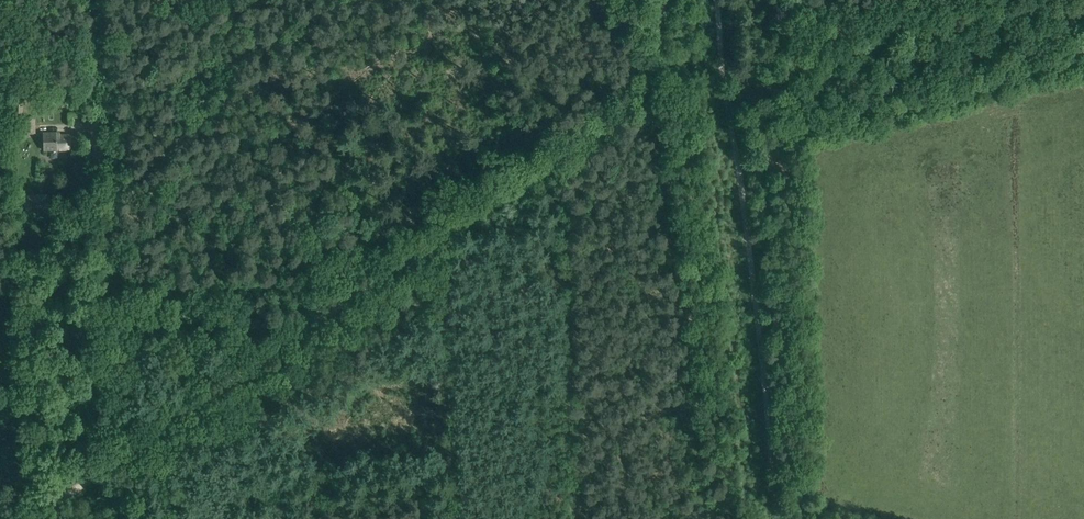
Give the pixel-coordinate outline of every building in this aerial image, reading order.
[(23,118),(24,134),(36,133),(35,118),(23,118)] [(44,150),(60,150),(71,149),(70,134),(59,135),(59,132),(43,133),(44,150)]
